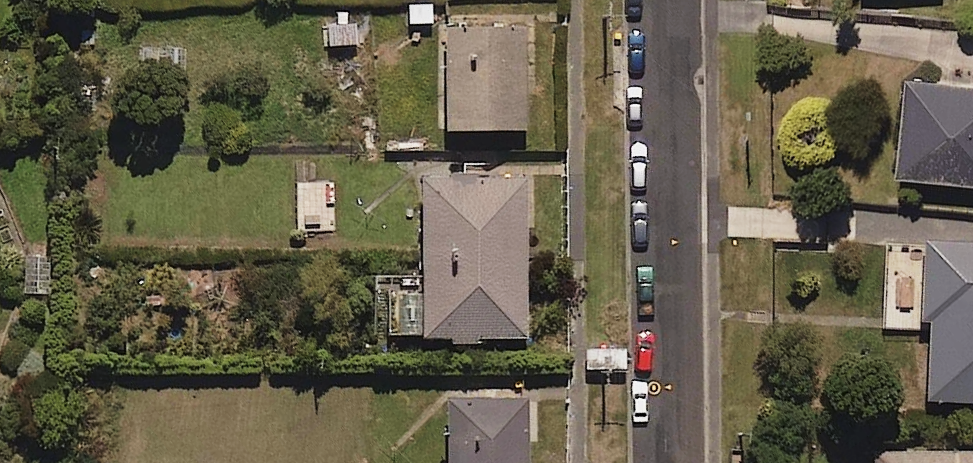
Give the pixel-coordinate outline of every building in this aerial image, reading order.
[(357,24),(326,26),(328,77),(359,76),(357,24)] [(526,33),(449,34),(451,136),(528,134),(526,33)] [(911,84),(904,180),(972,186),(972,89),(911,84)] [(528,184),(425,185),(426,288),(392,288),(393,344),(530,342),(528,184)] [(923,245),(921,326),(929,326),(927,406),(972,408),(972,246),(923,245)] [(49,251),(23,251),(22,296),(49,296),(49,251)] [(447,406),(448,462),(528,462),(527,404),(447,406)] [(875,455),(875,462),(972,462),(972,454),(875,455)]
